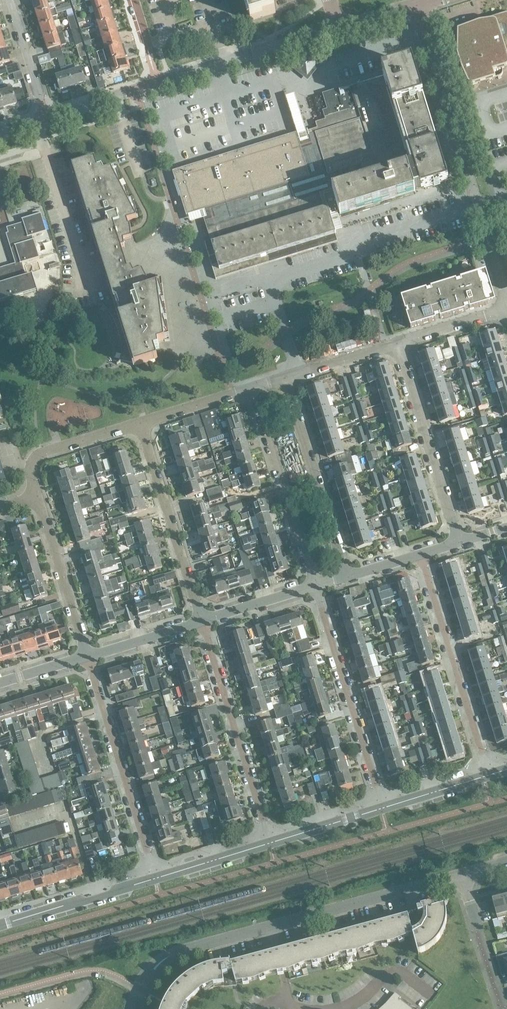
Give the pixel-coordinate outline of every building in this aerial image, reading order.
[(36,16),(70,5),(57,9),(55,3),(47,5),(46,0),(33,4),(36,16)] [(112,8),(110,0),(107,1),(107,0),(97,0),(91,2),(91,1),(85,3),(87,8),(93,7),(95,14),(109,9),(112,8)] [(251,21),(276,13),(272,0),(244,0),(251,21)] [(40,27),(53,24),(51,20),(59,17),(58,13),(71,9),(70,5),(36,16),(40,27)] [(113,21),(116,20),(114,14),(111,15),(109,9),(95,14),(99,26),(113,21)] [(506,13),(482,21),(467,26),(467,27),(463,28),(462,29),(461,29),(461,30),(461,31),(460,31),(460,32),(460,33),(460,34),(466,51),(457,56),(459,60),(461,69),(467,82),(468,83),(468,84),(469,84),(470,85),(471,85),(472,85),(473,85),(474,85),(499,77),(500,77),(500,76),(501,76),(501,75),(502,75),(502,74),(503,73),(503,72),(503,71),(502,71),(502,70),(502,69),(506,67),(506,13)] [(71,31),(77,29),(74,16),(68,18),(71,25),(70,26),(71,31)] [(113,21),(99,26),(102,38),(117,33),(113,21)] [(44,39),(44,40),(63,33),(61,28),(55,30),(53,24),(40,27),(37,28),(41,40),(44,39)] [(50,55),(62,51),(62,50),(65,49),(64,46),(67,45),(63,33),(44,40),(47,51),(48,51),(50,55)] [(117,33),(102,38),(106,50),(121,45),(117,33)] [(80,58),(86,56),(82,44),(76,46),(80,58)] [(106,50),(110,61),(110,62),(124,58),(121,45),(106,50)] [(6,68),(4,64),(9,62),(6,50),(0,52),(0,69),(6,68)] [(73,87),(69,73),(62,51),(50,55),(51,60),(58,58),(63,75),(56,77),(58,83),(55,84),(58,93),(60,94),(69,91),(68,89),(73,87)] [(305,53),(299,59),(300,59),(295,66),(307,75),(317,63),(309,57),(305,53)] [(422,191),(449,183),(409,54),(383,62),(384,67),(378,69),(381,79),(351,88),(357,107),(357,108),(357,109),(361,119),(374,161),(342,171),(346,186),(379,176),(377,172),(390,168),(391,172),(407,167),(414,190),(421,188),(422,191)] [(98,66),(92,68),(95,79),(102,77),(100,71),(106,69),(108,76),(113,74),(128,70),(124,58),(110,62),(110,61),(98,65),(98,66)] [(42,72),(55,69),(52,60),(40,64),(42,72)] [(69,73),(73,87),(86,83),(81,69),(69,73)] [(357,107),(351,88),(343,90),(339,91),(339,89),(322,94),(327,110),(323,111),(325,118),(325,119),(357,109),(357,108),(357,107)] [(24,101),(21,89),(13,91),(17,103),(24,101)] [(0,94),(5,108),(17,104),(13,90),(0,94)] [(336,217),(342,215),(415,192),(414,190),(407,167),(391,172),(390,168),(377,172),(379,176),(346,186),(342,171),(374,161),(361,119),(357,109),(325,119),(325,120),(316,123),(317,129),(308,132),(307,130),(308,136),(304,137),(298,139),(296,134),(173,172),(187,216),(202,212),(204,219),(212,243),(206,245),(216,280),(337,242),(329,219),(336,217)] [(232,146),(229,136),(216,140),(220,150),(232,146)] [(165,342),(170,341),(163,284),(158,285),(158,286),(149,289),(147,284),(149,283),(143,272),(135,274),(132,268),(128,269),(126,263),(122,248),(125,247),(124,241),(132,238),(131,226),(131,225),(129,226),(128,221),(137,218),(111,168),(105,170),(102,166),(98,167),(95,158),(72,165),(105,270),(117,307),(108,310),(108,309),(107,310),(108,310),(112,316),(115,322),(117,328),(119,334),(121,341),(122,348),(122,354),(120,361),(134,364),(135,366),(158,359),(155,350),(159,348),(159,343),(165,341),(165,342)] [(16,298),(37,291),(38,292),(33,274),(32,275),(26,277),(21,264),(40,258),(33,236),(47,232),(41,214),(23,220),(24,224),(8,229),(10,235),(7,236),(16,265),(0,270),(0,303),(16,298)] [(474,309),(487,305),(495,302),(486,272),(461,280),(461,281),(457,282),(456,281),(431,289),(431,290),(427,291),(427,290),(401,298),(411,329),(436,321),(436,320),(440,318),(441,319),(466,312),(465,310),(474,308),(474,309)] [(440,321),(430,323),(432,332),(442,329),(440,321)] [(484,348),(499,343),(495,332),(481,336),(484,348)] [(454,357),(459,355),(457,348),(454,337),(447,339),(450,349),(443,352),(445,359),(454,357)] [(488,359),(502,355),(499,343),(484,348),(477,350),(479,355),(486,353),(488,359)] [(462,354),(467,353),(471,352),(469,344),(465,345),(460,347),(462,354)] [(423,367),(438,362),(444,360),(442,354),(441,354),(439,349),(419,355),(423,367)] [(466,366),(471,364),(470,360),(467,353),(462,354),(466,366)] [(491,370),(506,366),(502,355),(488,359),(491,370)] [(427,378),(441,373),(438,362),(423,367),(427,378)] [(471,364),(466,366),(469,377),(474,375),(471,364)] [(371,382),(391,376),(387,365),(366,371),(369,383),(371,382)] [(506,378),(506,370),(506,366),(491,370),(495,382),(506,378)] [(352,388),(357,387),(355,379),(361,378),(360,373),(349,377),(350,381),(352,388)] [(430,389),(445,385),(441,373),(427,378),(430,389)] [(391,376),(371,382),(375,394),(379,392),(394,388),(391,376)] [(344,391),(349,389),(346,378),(341,379),(342,385),(339,386),(341,392),(344,391)] [(495,382),(498,393),(506,390),(506,378),(495,382)] [(337,381),(329,383),(330,388),(333,387),(334,389),(339,387),(337,381)] [(311,401),(326,397),(331,395),(329,390),(324,391),(322,385),(308,390),(311,401)] [(434,400),(448,396),(445,385),(430,389),(434,400)] [(383,404),(398,399),(394,388),(379,392),(383,404)] [(506,403),(506,390),(498,393),(492,395),(496,406),(502,404),(506,403)] [(448,396),(434,400),(437,412),(452,407),(457,405),(455,400),(450,402),(448,396)] [(315,413),(329,408),(326,397),(311,401),(315,413)] [(481,398),(476,400),(479,407),(480,411),(487,409),(485,405),(484,406),(481,398)] [(398,399),(383,404),(386,415),(401,410),(398,399)] [(458,408),(466,405),(464,399),(456,401),(458,408)] [(380,407),(379,401),(367,403),(368,409),(380,407)] [(359,411),(365,409),(364,409),(368,408),(366,402),(362,403),(362,402),(357,404),(359,411)] [(452,407),(437,412),(441,423),(455,419),(452,407)] [(329,408),(315,413),(318,424),(333,419),(329,408)] [(401,410),(386,415),(390,426),(405,422),(401,410)] [(469,410),(457,414),(459,420),(471,417),(469,410)] [(372,422),(384,417),(382,411),(369,415),(372,422)] [(357,412),(351,414),(348,415),(350,421),(353,420),(354,421),(359,419),(357,412)] [(205,428),(209,440),(243,429),(241,425),(244,424),(241,414),(232,417),(233,420),(226,422),(228,428),(214,433),(212,426),(205,428)] [(333,419),(318,424),(322,435),(336,431),(333,419)] [(338,426),(340,431),(350,427),(348,422),(338,426)] [(394,438),(408,433),(405,422),(390,426),(394,438)] [(171,445),(173,451),(207,441),(203,429),(196,431),(199,438),(191,440),(189,433),(182,435),(176,437),(175,435),(167,438),(169,445),(171,445)] [(243,429),(209,440),(211,445),(226,441),(227,446),(233,445),(246,441),(243,429)] [(448,446),(462,442),(467,440),(463,429),(444,435),(448,446)] [(336,431),(322,435),(325,446),(340,442),(336,431)] [(408,433),(394,438),(389,439),(394,456),(409,452),(407,446),(412,445),(408,433)] [(490,445),(497,443),(495,436),(488,438),(490,445)] [(177,462),(190,458),(188,452),(201,448),(200,447),(208,445),(207,441),(173,451),(175,456),(173,456),(175,463),(177,462)] [(246,441),(233,445),(235,450),(222,454),(224,460),(231,458),(237,456),(250,452),(246,441)] [(340,442),(325,446),(329,458),(335,456),(336,462),(352,457),(350,451),(343,453),(340,442)] [(451,458),(466,453),(462,442),(448,446),(451,458)] [(499,443),(497,443),(490,445),(493,453),(498,451),(497,450),(500,449),(499,443)] [(466,449),(469,454),(480,449),(478,444),(466,449)] [(111,470),(130,464),(126,453),(124,453),(123,448),(115,451),(116,456),(108,458),(111,470)] [(240,467),(253,463),(250,452),(237,456),(240,467)] [(374,464),(371,453),(366,455),(369,465),(374,464)] [(455,469),(469,464),(466,453),(451,458),(455,469)] [(404,472),(419,468),(415,456),(401,460),(404,472)] [(336,481),(350,476),(356,474),(355,470),(349,472),(347,465),(354,463),(352,457),(336,462),(338,468),(332,469),(336,481)] [(190,458),(177,462),(180,474),(209,465),(214,463),(212,459),(204,461),(204,460),(197,462),(191,464),(190,458)] [(497,468),(503,466),(506,465),(505,458),(500,459),(495,460),(497,468)] [(96,475),(103,473),(99,461),(92,463),(96,475)] [(253,463),(240,467),(242,474),(229,477),(230,478),(221,481),(223,486),(257,475),(253,463)] [(87,478),(89,477),(94,476),(90,464),(84,466),(87,478)] [(115,482),(120,480),(133,476),(130,464),(111,470),(105,472),(106,478),(113,476),(115,482)] [(458,480),(473,476),(469,464),(455,469),(458,480)] [(184,485),(201,480),(199,474),(208,471),(207,471),(211,470),(209,465),(180,474),(184,485)] [(79,480),(78,480),(75,468),(69,470),(56,474),(60,486),(79,480)] [(408,484),(422,479),(419,468),(404,472),(408,484)] [(486,478),(485,471),(480,473),(479,469),(474,470),(476,480),(486,478)] [(257,475),(223,486),(224,489),(232,486),(233,489),(240,487),(240,486),(245,484),(248,491),(260,487),(257,475)] [(112,495),(137,487),(133,476),(120,480),(122,486),(110,489),(112,495)] [(340,492),(354,488),(350,476),(336,481),(340,492)] [(462,492),(476,487),(473,476),(458,480),(462,492)] [(63,498),(76,494),(74,488),(87,484),(87,483),(91,481),(89,477),(87,478),(85,478),(78,480),(79,480),(60,486),(63,498)] [(411,495),(426,490),(422,479),(408,484),(411,495)] [(201,493),(205,492),(202,484),(205,484),(203,480),(201,480),(184,485),(186,490),(184,491),(186,497),(188,497),(201,493)] [(493,494),(496,493),(502,492),(499,484),(494,486),(494,487),(491,488),(493,494)] [(140,499),(137,487),(112,495),(107,497),(108,502),(120,499),(122,505),(128,503),(140,499)] [(208,497),(222,493),(220,487),(206,491),(208,497)] [(465,503),(480,498),(476,487),(462,492),(465,503)] [(343,504),(358,499),(357,499),(362,497),(361,493),(356,495),(354,488),(340,492),(343,504)] [(415,506),(430,502),(426,490),(411,495),(415,506)] [(222,493),(208,497),(209,501),(223,497),(222,493)] [(407,493),(393,494),(394,501),(408,499),(407,493)] [(76,494),(63,498),(67,509),(93,501),(91,495),(78,499),(76,494)] [(240,501),(237,501),(235,497),(227,499),(228,504),(228,505),(240,501)] [(140,499),(128,503),(131,515),(147,510),(143,498),(140,499)] [(480,498),(465,503),(469,515),(484,510),(480,498)] [(358,499),(343,504),(347,515),(361,510),(367,509),(365,504),(359,505),(358,499)] [(70,521),(83,517),(81,511),(87,509),(94,506),(93,501),(67,509),(70,521)] [(228,505),(229,509),(230,509),(231,513),(243,509),(240,501),(228,505)] [(255,517),(269,513),(265,501),(252,505),(249,506),(251,512),(241,515),(243,521),(255,517)] [(418,517),(433,513),(430,502),(415,506),(418,517)] [(195,520),(220,512),(218,506),(211,508),(212,509),(210,509),(208,504),(204,505),(191,509),(195,520)] [(350,526),(365,522),(361,510),(347,515),(350,526)] [(198,532),(211,528),(217,526),(215,520),(222,518),(220,512),(195,520),(198,532)] [(259,528),(272,524),(269,513),(255,517),(257,522),(259,528)] [(433,513),(418,517),(422,529),(437,525),(433,513)] [(83,517),(70,521),(74,532),(109,522),(107,516),(105,517),(105,519),(103,520),(102,517),(98,518),(91,520),(91,521),(85,523),(83,517)] [(111,527),(128,522),(126,516),(109,521),(111,527)] [(0,523),(4,534),(10,532),(6,521),(0,523)] [(109,522),(74,532),(78,544),(79,543),(81,550),(102,544),(101,538),(91,541),(88,534),(101,529),(100,527),(106,525),(105,524),(107,524),(107,526),(110,525),(109,522)] [(128,522),(111,527),(113,532),(117,531),(118,529),(117,527),(119,526),(120,530),(129,527),(128,522)] [(134,526),(136,532),(124,536),(126,541),(151,534),(149,529),(151,528),(151,527),(150,523),(149,522),(147,522),(134,526)] [(365,522),(350,526),(354,537),(368,533),(374,531),(372,526),(367,528),(365,522)] [(272,524),(259,528),(261,534),(255,536),(240,540),(242,546),(247,544),(248,545),(276,536),(272,524)] [(392,526),(387,527),(387,528),(382,529),(384,536),(389,535),(390,539),(395,537),(392,526)] [(15,543),(30,538),(26,527),(12,531),(15,543)] [(202,543),(228,535),(226,530),(213,534),(211,528),(198,532),(202,543)] [(368,533),(354,537),(357,549),(372,545),(368,533)] [(154,545),(151,534),(126,541),(128,547),(135,545),(134,544),(139,543),(142,549),(156,545),(154,545)] [(228,535),(202,543),(203,547),(200,548),(202,556),(206,555),(219,551),(217,545),(229,541),(228,535)] [(266,551),(279,547),(276,536),(248,545),(249,550),(252,549),(264,546),(266,551)] [(30,538),(15,543),(19,554),(33,550),(30,538)] [(85,570),(120,559),(118,553),(111,555),(102,558),(100,552),(105,551),(102,544),(81,550),(83,557),(82,558),(85,570)] [(156,545),(142,549),(143,555),(138,557),(131,559),(125,561),(126,567),(133,565),(158,557),(156,552),(158,551),(159,550),(157,545),(156,545)] [(222,554),(231,552),(229,546),(221,549),(222,554)] [(268,558),(263,560),(262,559),(255,561),(256,561),(251,563),(253,568),(283,559),(279,547),(266,551),(268,558)] [(122,557),(130,555),(128,549),(120,551),(122,557)] [(33,550),(19,554),(22,566),(37,561),(33,550)] [(485,569),(490,567),(494,566),(492,560),(489,562),(487,555),(482,557),(485,569)] [(142,568),(147,566),(149,572),(162,568),(158,557),(133,565),(135,570),(142,568)] [(89,581),(102,577),(100,571),(113,567),(122,564),(120,559),(85,570),(89,581)] [(283,559),(253,568),(257,580),(268,576),(268,579),(274,577),(274,574),(286,571),(286,570),(289,569),(287,562),(284,563),(283,559)] [(37,561),(22,566),(26,577),(41,573),(37,561)] [(448,581),(461,577),(457,565),(444,569),(448,581)] [(210,569),(214,582),(218,595),(230,591),(226,578),(224,572),(218,574),(216,567),(210,569)] [(237,575),(241,587),(253,584),(249,571),(237,575)] [(495,574),(498,579),(504,576),(500,571),(495,574)] [(30,589),(44,585),(41,573),(26,577),(30,589)] [(154,586),(157,593),(158,599),(162,612),(174,608),(168,590),(162,592),(160,584),(167,582),(164,575),(153,578),(155,586),(154,586)] [(237,575),(226,578),(230,591),(241,587),(237,575)] [(102,577),(89,581),(92,592),(118,584),(118,585),(127,582),(125,576),(116,578),(109,581),(110,581),(104,583),(102,577)] [(451,593),(464,589),(464,588),(470,587),(468,582),(463,584),(461,577),(448,581),(451,593)] [(400,595),(413,591),(409,579),(391,585),(393,591),(382,594),(380,588),(375,590),(378,602),(384,600),(400,595)] [(96,604),(109,600),(107,594),(120,590),(118,585),(118,584),(92,592),(96,604)] [(44,585),(30,589),(33,601),(48,596),(44,585)] [(174,604),(182,602),(177,588),(169,591),(174,604)] [(464,589),(451,593),(455,604),(468,600),(464,589)] [(370,604),(376,603),(372,591),(367,592),(368,597),(355,601),(355,602),(353,603),(351,597),(338,601),(342,613),(355,609),(370,604)] [(403,607),(416,603),(413,591),(400,595),(403,607)] [(490,593),(484,595),(488,606),(483,608),(493,605),(491,599),(490,593)] [(147,617),(151,616),(147,603),(147,602),(145,596),(140,598),(142,604),(136,606),(133,595),(127,597),(129,602),(130,606),(131,609),(135,607),(139,619),(140,619),(141,621),(147,618),(147,617)] [(147,603),(151,616),(162,612),(158,599),(147,602),(147,603)] [(100,615),(112,611),(125,607),(130,606),(129,602),(124,603),(123,601),(116,603),(117,604),(111,606),(109,600),(96,604),(100,615)] [(468,600),(455,604),(459,616),(472,612),(477,610),(475,605),(470,607),(468,600)] [(416,603),(403,607),(407,619),(420,615),(416,603)] [(45,630),(49,644),(59,641),(61,641),(56,626),(55,621),(50,622),(47,613),(52,612),(50,605),(38,609),(40,615),(43,624),(45,630)] [(127,623),(135,621),(131,609),(130,606),(125,607),(112,611),(100,615),(101,621),(98,621),(101,631),(111,629),(110,626),(116,624),(115,618),(121,616),(120,615),(124,613),(127,623)] [(1,611),(3,617),(15,613),(13,607),(1,611)] [(505,614),(503,608),(498,610),(502,622),(506,620),(506,614),(505,614)] [(26,613),(28,619),(40,615),(38,609),(26,613)] [(345,625),(358,621),(355,609),(342,613),(345,625)] [(462,628),(475,624),(472,612),(459,616),(462,628)] [(288,617),(297,645),(299,654),(312,650),(308,639),(301,641),(298,628),(304,626),(300,613),(288,617)] [(420,615),(407,619),(411,630),(424,626),(420,615)] [(276,620),(280,633),(287,631),(291,644),(292,644),(292,646),(297,645),(288,617),(276,620)] [(3,620),(5,626),(12,624),(10,618),(3,620)] [(280,633),(276,620),(265,624),(269,637),(280,633)] [(349,637),(362,633),(358,621),(345,625),(349,637)] [(231,647),(234,646),(251,641),(248,630),(253,628),(251,622),(241,625),(243,631),(230,635),(232,642),(229,643),(231,647)] [(45,630),(43,624),(38,626),(40,631),(33,634),(38,651),(45,648),(45,646),(49,644),(45,630)] [(391,624),(386,625),(389,637),(398,634),(397,628),(393,629),(391,624)] [(475,624),(462,628),(466,640),(479,636),(479,635),(483,634),(481,628),(477,629),(475,624)] [(258,639),(265,637),(261,625),(255,627),(258,639)] [(424,626),(411,630),(414,642),(427,638),(424,626)] [(10,641),(15,658),(23,656),(22,653),(26,651),(21,637),(20,631),(15,633),(17,639),(10,641)] [(353,648),(366,644),(362,633),(349,637),(353,648)] [(38,651),(33,634),(21,637),(26,651),(30,650),(31,653),(38,651)] [(10,641),(3,643),(1,637),(0,637),(0,650),(3,659),(7,657),(8,660),(15,658),(10,641)] [(250,654),(248,648),(261,644),(260,642),(266,640),(265,637),(258,639),(251,641),(234,646),(231,647),(232,652),(235,651),(237,658),(250,654)] [(427,638),(414,642),(418,654),(431,650),(427,638)] [(273,642),(267,644),(269,651),(275,649),(273,642)] [(356,660),(369,656),(366,644),(353,648),(356,660)] [(385,651),(390,650),(388,644),(378,647),(380,653),(385,651)] [(398,647),(393,649),(394,654),(405,651),(403,646),(398,647)] [(503,655),(506,654),(506,650),(506,646),(496,649),(498,657),(503,655)] [(178,663),(191,659),(187,648),(175,652),(178,663)] [(473,665),(488,660),(484,649),(470,653),(473,665)] [(431,650),(418,654),(420,661),(407,665),(409,674),(423,669),(422,666),(435,662),(431,650)] [(239,664),(241,669),(254,665),(250,654),(237,658),(234,659),(236,665),(239,664)] [(360,672),(373,668),(369,656),(356,660),(360,672)] [(161,670),(158,660),(157,657),(150,659),(154,672),(161,670)] [(300,675),(317,669),(313,657),(301,661),(303,667),(298,669),(300,675)] [(295,664),(293,658),(281,662),(283,668),(295,664)] [(182,674),(194,670),(191,659),(178,663),(173,665),(175,670),(180,668),(182,674)] [(242,682),(245,681),(257,677),(256,671),(275,665),(273,659),(267,661),(260,663),(254,665),(241,669),(242,674),(239,675),(242,682)] [(376,668),(384,664),(382,659),(373,663),(376,668)] [(399,672),(404,670),(400,659),(395,661),(399,672)] [(488,660),(473,665),(477,676),(492,672),(488,660)] [(131,666),(135,678),(138,688),(144,686),(141,676),(146,674),(142,662),(131,666)] [(135,678),(131,666),(119,669),(123,682),(135,678)] [(373,668),(360,672),(364,684),(377,680),(373,668)] [(123,682),(119,669),(108,673),(112,685),(123,682)] [(295,689),(321,681),(317,669),(300,675),(301,680),(300,681),(300,680),(293,682),(295,689)] [(161,670),(154,672),(156,677),(157,680),(160,677),(160,675),(162,675),(161,670)] [(181,687),(198,681),(194,670),(182,674),(177,676),(181,687)] [(404,670),(399,672),(398,672),(400,678),(402,684),(407,682),(404,670)] [(382,683),(400,678),(398,672),(380,678),(382,683)] [(428,688),(442,684),(438,672),(425,676),(428,688)] [(477,676),(480,687),(495,683),(502,681),(506,679),(506,673),(493,677),(492,672),(477,676)] [(160,690),(157,680),(156,677),(149,679),(154,692),(160,690)] [(257,677),(245,681),(248,692),(277,683),(276,678),(259,683),(257,677)] [(400,678),(382,683),(383,689),(402,684),(400,678)] [(160,681),(163,692),(170,690),(166,679),(160,681)] [(184,698),(201,693),(198,681),(181,687),(184,698)] [(312,696),(324,692),(321,681),(295,689),(296,694),(309,690),(312,696)] [(252,704),(270,698),(268,692),(269,692),(279,689),(277,683),(248,692),(252,704)] [(499,694),(498,694),(506,691),(506,689),(506,687),(503,687),(497,689),(495,683),(480,687),(484,699),(499,694)] [(442,684),(428,688),(432,700),(445,696),(442,684)] [(60,689),(64,702),(71,700),(72,706),(75,713),(71,715),(73,721),(83,718),(79,704),(77,699),(80,697),(78,691),(74,692),(72,685),(60,689)] [(64,702),(60,689),(49,693),(53,706),(64,702)] [(370,706),(383,702),(380,690),(367,694),(370,706)] [(300,705),(302,711),(328,703),(326,699),(328,698),(328,697),(327,692),(326,692),(324,692),(312,696),(313,701),(300,705)] [(57,718),(56,718),(53,706),(49,693),(37,697),(41,710),(48,708),(52,719),(53,719),(55,727),(59,726),(57,718)] [(131,699),(129,693),(115,697),(118,703),(131,699)] [(201,693),(184,698),(182,699),(184,704),(190,702),(192,708),(205,704),(201,693)] [(411,706),(416,705),(414,699),(413,699),(412,693),(407,695),(411,706)] [(484,699),(487,710),(502,705),(506,703),(506,701),(506,698),(500,700),(499,694),(484,699)] [(24,697),(25,700),(29,713),(36,711),(40,723),(45,722),(41,710),(37,697),(32,698),(32,695),(24,697)] [(403,709),(408,707),(406,702),(404,696),(399,698),(401,703),(403,709)] [(445,696),(432,700),(436,712),(449,708),(445,696)] [(271,698),(270,698),(252,704),(255,715),(268,711),(266,705),(272,703),(271,698)] [(29,713),(25,700),(13,704),(17,717),(24,715),(28,726),(27,727),(31,740),(37,738),(33,725),(29,713)] [(374,718),(387,714),(383,702),(370,706),(374,718)] [(303,716),(304,717),(317,713),(319,719),(331,715),(328,703),(302,711),(293,714),(293,715),(294,719),(303,716)] [(17,717),(13,704),(1,708),(5,721),(11,719),(16,733),(21,731),(17,717)] [(275,715),(291,709),(289,704),(274,709),(275,715)] [(389,715),(399,711),(397,705),(387,709),(389,715)] [(502,705),(487,710),(491,721),(506,717),(502,705)] [(0,722),(4,734),(9,733),(5,721),(1,708),(0,708),(0,722)] [(418,711),(419,717),(429,714),(427,708),(418,711)] [(439,723),(452,719),(449,708),(436,712),(439,723)] [(124,724),(137,720),(133,709),(120,713),(124,724)] [(293,715),(293,714),(291,709),(275,715),(277,720),(293,715)] [(166,711),(159,714),(162,724),(163,724),(169,723),(166,711)] [(192,716),(196,727),(208,723),(209,723),(211,720),(210,718),(208,717),(207,717),(205,712),(192,716)] [(387,714),(374,718),(377,730),(391,725),(395,724),(394,719),(389,720),(387,714)] [(395,719),(397,725),(404,723),(403,717),(395,719)] [(491,721),(494,733),(506,729),(506,721),(506,717),(491,721)] [(127,736),(140,732),(140,731),(145,729),(142,719),(137,720),(124,724),(127,736)] [(452,719),(439,723),(443,735),(456,731),(452,719)] [(262,736),(285,729),(281,730),(280,725),(277,725),(275,720),(271,721),(258,725),(262,736)] [(197,732),(199,738),(212,734),(213,734),(214,732),(213,729),(211,728),(210,728),(208,723),(196,727),(189,729),(191,734),(197,732)] [(53,748),(64,745),(70,743),(89,737),(86,725),(72,729),(67,730),(69,737),(63,739),(63,738),(51,742),(51,743),(53,748)] [(381,741),(394,737),(391,725),(377,730),(381,741)] [(405,734),(410,732),(415,731),(413,725),(403,728),(405,734)] [(319,744),(326,742),(338,738),(335,726),(322,730),(324,736),(318,738),(319,744)] [(266,748),(278,744),(276,738),(289,734),(288,728),(285,729),(262,736),(266,748)] [(494,733),(498,744),(506,742),(506,729),(494,733)] [(415,731),(410,732),(412,738),(410,739),(412,745),(419,743),(415,731)] [(447,747),(460,743),(456,731),(443,735),(447,747)] [(140,732),(127,736),(131,747),(144,743),(143,742),(149,740),(147,735),(142,737),(140,732)] [(425,735),(426,741),(436,738),(434,732),(425,735)] [(201,743),(203,749),(215,745),(216,745),(217,743),(216,740),(215,739),(214,739),(212,734),(199,738),(194,740),(195,745),(201,743)] [(0,747),(1,747),(12,744),(10,737),(0,740),(0,747)] [(80,753),(93,749),(89,737),(70,743),(72,749),(55,755),(56,760),(80,753)] [(394,737),(381,741),(385,753),(398,749),(401,748),(400,742),(396,744),(394,737)] [(314,751),(316,757),(342,749),(338,738),(326,742),(327,747),(314,751)] [(18,750),(29,746),(27,741),(24,742),(20,743),(16,744),(18,750)] [(144,743),(131,747),(134,758),(147,754),(151,752),(150,747),(145,749),(144,743)] [(460,743),(447,747),(450,759),(463,755),(460,743)] [(278,744),(266,748),(269,759),(303,749),(302,746),(294,749),(293,745),(280,749),(278,744)] [(215,745),(203,749),(196,751),(200,762),(206,760),(206,761),(219,757),(215,745)] [(20,756),(31,752),(29,746),(18,750),(20,756)] [(83,765),(97,761),(93,749),(80,753),(83,765)] [(303,749),(269,759),(273,771),(285,767),(283,760),(289,758),(290,759),(305,754),(303,749)] [(333,765),(346,761),(342,749),(316,757),(318,763),(331,758),(333,765)] [(388,764),(402,760),(398,749),(385,753),(388,764)] [(430,751),(425,753),(426,758),(429,765),(434,764),(432,758),(442,755),(440,749),(430,752),(430,751)] [(21,761),(33,757),(31,752),(20,756),(21,761)] [(147,754),(134,758),(138,769),(150,765),(147,754)] [(422,754),(417,755),(421,768),(426,766),(422,754)] [(176,772),(185,769),(182,760),(181,756),(174,758),(172,758),(176,772)] [(23,767),(35,763),(33,757),(21,761),(23,767)] [(402,760),(388,764),(392,776),(405,772),(402,760)] [(60,772),(64,771),(78,767),(77,761),(70,764),(70,762),(58,766),(60,772)] [(97,761),(83,765),(87,777),(101,773),(97,761)] [(346,761),(333,765),(335,771),(329,773),(329,772),(319,775),(321,781),(331,778),(336,776),(349,772),(346,761)] [(143,780),(144,782),(155,779),(153,772),(162,769),(160,762),(150,765),(138,769),(141,780),(143,780)] [(25,772),(36,769),(35,763),(23,767),(25,772)] [(208,780),(214,778),(227,774),(228,774),(229,772),(228,769),(226,768),(225,768),(223,763),(204,769),(208,780)] [(12,779),(8,765),(0,768),(0,782),(12,779)] [(289,766),(285,767),(273,771),(276,782),(289,778),(288,774),(292,773),(289,766)] [(302,775),(300,768),(293,770),(295,777),(302,775)] [(27,778),(38,774),(36,769),(25,772),(27,778)] [(64,771),(60,772),(59,773),(58,774),(61,782),(67,780),(64,771)] [(349,772),(336,776),(340,788),(353,784),(349,772)] [(32,795),(40,780),(38,774),(27,778),(32,795)] [(52,776),(56,788),(61,786),(58,774),(52,776)] [(217,789),(230,786),(227,774),(214,778),(217,789)] [(50,790),(56,788),(52,776),(46,778),(50,790)] [(280,794),(293,790),(291,784),(295,782),(294,777),(289,778),(276,782),(280,794)] [(32,795),(50,790),(46,778),(40,780),(32,795)] [(331,778),(321,781),(318,782),(321,794),(327,792),(326,786),(332,784),(331,778)] [(0,782),(0,789),(0,790),(0,798),(10,795),(12,802),(19,799),(17,793),(12,779),(0,782)] [(95,801),(108,797),(104,785),(102,779),(83,784),(87,798),(72,802),(73,807),(89,803),(89,802),(95,801)] [(144,788),(147,799),(160,795),(156,784),(157,784),(156,780),(143,784),(144,788)] [(194,796),(201,794),(197,783),(191,785),(194,796)] [(311,797),(317,795),(314,783),(307,785),(311,797)] [(160,787),(162,794),(170,792),(168,785),(160,787)] [(221,801),(234,797),(230,786),(217,789),(221,801)] [(58,789),(61,802),(68,800),(64,787),(58,789)] [(52,791),(56,804),(61,802),(58,789),(52,791)] [(293,790),(280,794),(284,805),(296,801),(293,790)] [(46,793),(50,805),(56,804),(52,791),(46,793)] [(40,795),(44,807),(50,805),(46,793),(40,795)] [(34,797),(38,809),(44,807),(40,795),(34,797)] [(163,806),(167,805),(166,799),(162,801),(160,795),(147,799),(151,811),(163,807),(163,806)] [(29,798),(32,811),(38,809),(34,797),(29,798)] [(108,797),(95,801),(97,807),(74,814),(76,820),(98,813),(112,809),(108,797)] [(224,812),(237,808),(234,797),(221,801),(224,812)] [(23,800),(26,812),(32,811),(29,798),(23,800)] [(17,802),(21,814),(26,812),(23,800),(17,802)] [(11,804),(15,816),(21,814),(17,802),(11,804)] [(5,806),(9,818),(15,816),(11,804),(5,806)] [(9,818),(5,806),(0,807),(0,822),(4,821),(6,826),(8,833),(13,831),(9,818)] [(163,807),(151,811),(154,822),(167,818),(167,817),(172,815),(171,811),(165,813),(163,807)] [(237,808),(224,812),(228,823),(241,819),(237,808)] [(102,825),(115,820),(112,809),(98,813),(102,825)] [(210,829),(206,816),(200,818),(203,831),(210,829)] [(167,818),(154,822),(158,833),(170,829),(167,818)] [(197,832),(203,831),(200,818),(194,820),(194,821),(188,822),(190,828),(192,834),(197,832)] [(115,820),(102,825),(104,831),(81,837),(83,843),(89,841),(93,840),(106,836),(119,832),(115,820)] [(56,824),(60,837),(66,835),(62,822),(56,824)] [(50,826),(54,839),(60,837),(56,824),(50,826)] [(44,828),(48,841),(54,839),(50,826),(44,828)] [(38,829),(42,843),(48,841),(44,828),(38,829)] [(32,831),(37,844),(42,843),(38,829),(32,831)] [(170,829),(158,833),(161,844),(162,847),(182,841),(179,832),(172,834),(170,829)] [(27,833),(31,846),(37,844),(32,831),(27,833)] [(119,832),(106,836),(107,842),(95,846),(98,852),(123,845),(119,832)] [(21,835),(25,848),(31,846),(27,833),(21,835)] [(25,848),(21,835),(15,836),(19,850),(25,848)] [(66,865),(70,880),(83,876),(78,861),(77,855),(79,854),(77,848),(74,839),(67,841),(70,850),(69,850),(73,863),(66,865)] [(89,841),(83,843),(86,854),(92,852),(89,841)] [(54,869),(58,883),(70,880),(66,865),(62,852),(57,854),(61,866),(54,869)] [(0,857),(0,860),(1,863),(12,860),(11,854),(0,857)] [(46,887),(42,872),(38,859),(32,861),(36,874),(30,876),(34,891),(46,887)] [(6,883),(11,898),(23,894),(18,880),(13,863),(9,864),(14,881),(6,883)] [(18,880),(23,894),(34,891),(30,876),(26,863),(22,864),(25,877),(18,880)] [(58,883),(54,869),(42,872),(46,887),(58,883)] [(6,883),(4,877),(0,878),(0,880),(0,881),(0,901),(11,898),(6,883)] [(504,898),(493,901),(498,919),(506,917),(506,910),(504,898)] [(420,953),(423,952),(426,951),(429,949),(432,947),(434,945),(437,943),(439,940),(441,937),(442,935),(444,932),(445,929),(446,925),(446,922),(447,919),(447,916),(447,912),(446,909),(445,906),(435,909),(434,903),(421,907),(422,908),(420,909),(417,909),(418,913),(428,911),(428,921),(423,930),(414,935),(413,936),(418,954),(419,953),(420,953)] [(410,935),(405,917),(277,952),(231,964),(230,961),(221,962),(221,964),(213,965),(210,966),(205,968),(203,968),(200,970),(195,972),(191,974),(188,976),(185,978),(182,981),(180,983),(178,985),(176,987),(174,989),(172,991),(170,994),(169,996),(167,999),(166,1002),(165,1002),(164,1005),(164,1006),(162,1008),(183,1008),(187,1004),(202,990),(207,987),(208,990),(214,988),(232,986),(236,983),(254,980),(271,973),(281,972),(289,971),(306,964),(324,961),(340,954),(358,952),(375,945),(393,942),(410,935)] [(496,956),(500,971),(506,969),(506,971),(506,954),(496,956)] [(390,1008),(411,1008),(412,1008),(413,1008),(400,999),(401,997),(395,993),(385,1004),(390,1008)]
